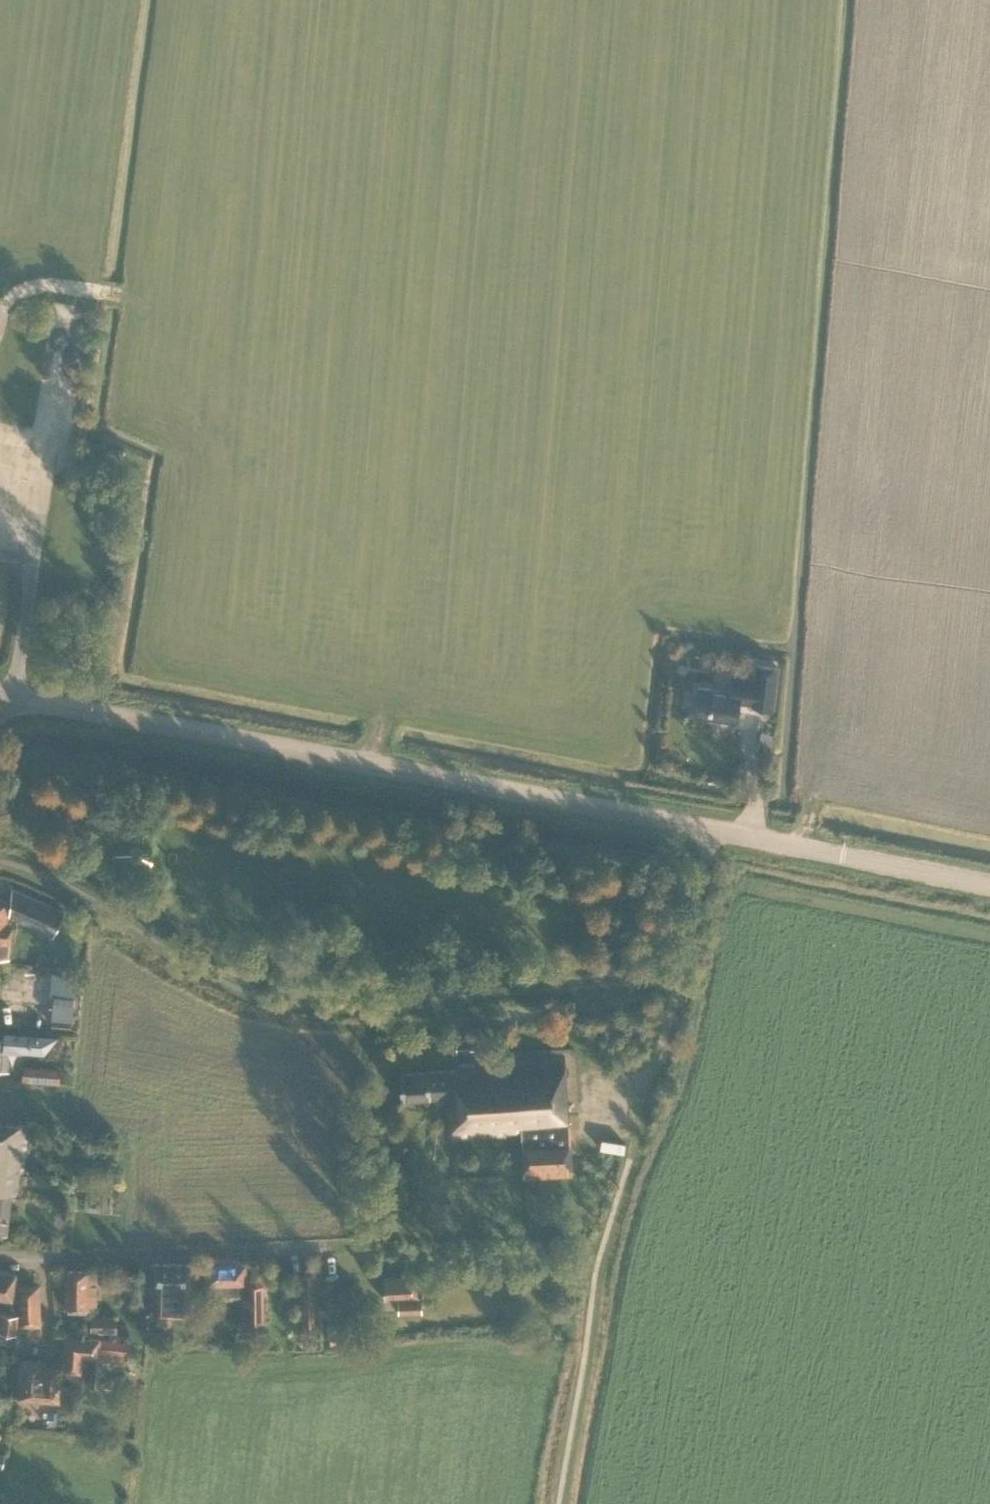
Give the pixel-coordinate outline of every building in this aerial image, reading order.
[(755,677),(732,674),(730,689),(698,685),(694,715),(736,720),(738,701),(774,705),(779,663),(757,661),(755,677)] [(13,886),(12,898),(0,897),(0,957),(10,958),(11,940),(12,940),(13,925),(17,925),(17,918),(53,935),(65,909),(13,886)] [(75,994),(54,992),(52,1016),(73,1019),(75,994)] [(8,1036),(0,1036),(0,1068),(9,1069),(10,1047),(46,1050),(47,1032),(8,1029),(8,1036)] [(472,1037),(456,1037),(456,1051),(473,1051),(472,1037)] [(572,1174),(566,1055),(459,1062),(460,1068),(401,1072),(403,1098),(445,1095),(448,1136),(521,1131),(525,1177),(572,1174)] [(59,1068),(29,1065),(28,1078),(58,1080),(59,1068)] [(0,1120),(0,1230),(8,1231),(12,1193),(22,1194),(29,1123),(0,1120)] [(246,1261),(207,1262),(207,1291),(207,1294),(241,1293),(241,1319),(264,1319),(264,1281),(247,1282),(246,1261)] [(193,1262),(152,1262),(152,1300),(139,1300),(138,1327),(147,1327),(147,1333),(156,1333),(156,1315),(192,1315),(193,1262)] [(20,1284),(15,1283),(17,1270),(0,1267),(0,1295),(13,1297),(13,1296),(21,1297),(20,1284)] [(98,1269),(67,1269),(67,1307),(97,1307),(98,1269)] [(422,1296),(421,1275),(384,1276),(385,1298),(399,1297),(399,1310),(422,1309),(422,1296)] [(20,1284),(21,1297),(21,1323),(41,1322),(39,1283),(20,1284)] [(316,1302),(302,1303),(304,1327),(317,1327),(316,1302)] [(0,1308),(0,1329),(16,1331),(21,1306),(2,1303),(0,1309),(0,1308)] [(351,1312),(327,1313),(328,1336),(352,1335),(351,1312)] [(115,1316),(93,1315),(93,1328),(114,1330),(115,1316)] [(23,1357),(20,1396),(50,1398),(61,1399),(63,1382),(94,1385),(97,1356),(99,1356),(101,1336),(65,1332),(62,1365),(46,1363),(46,1359),(23,1357)]
